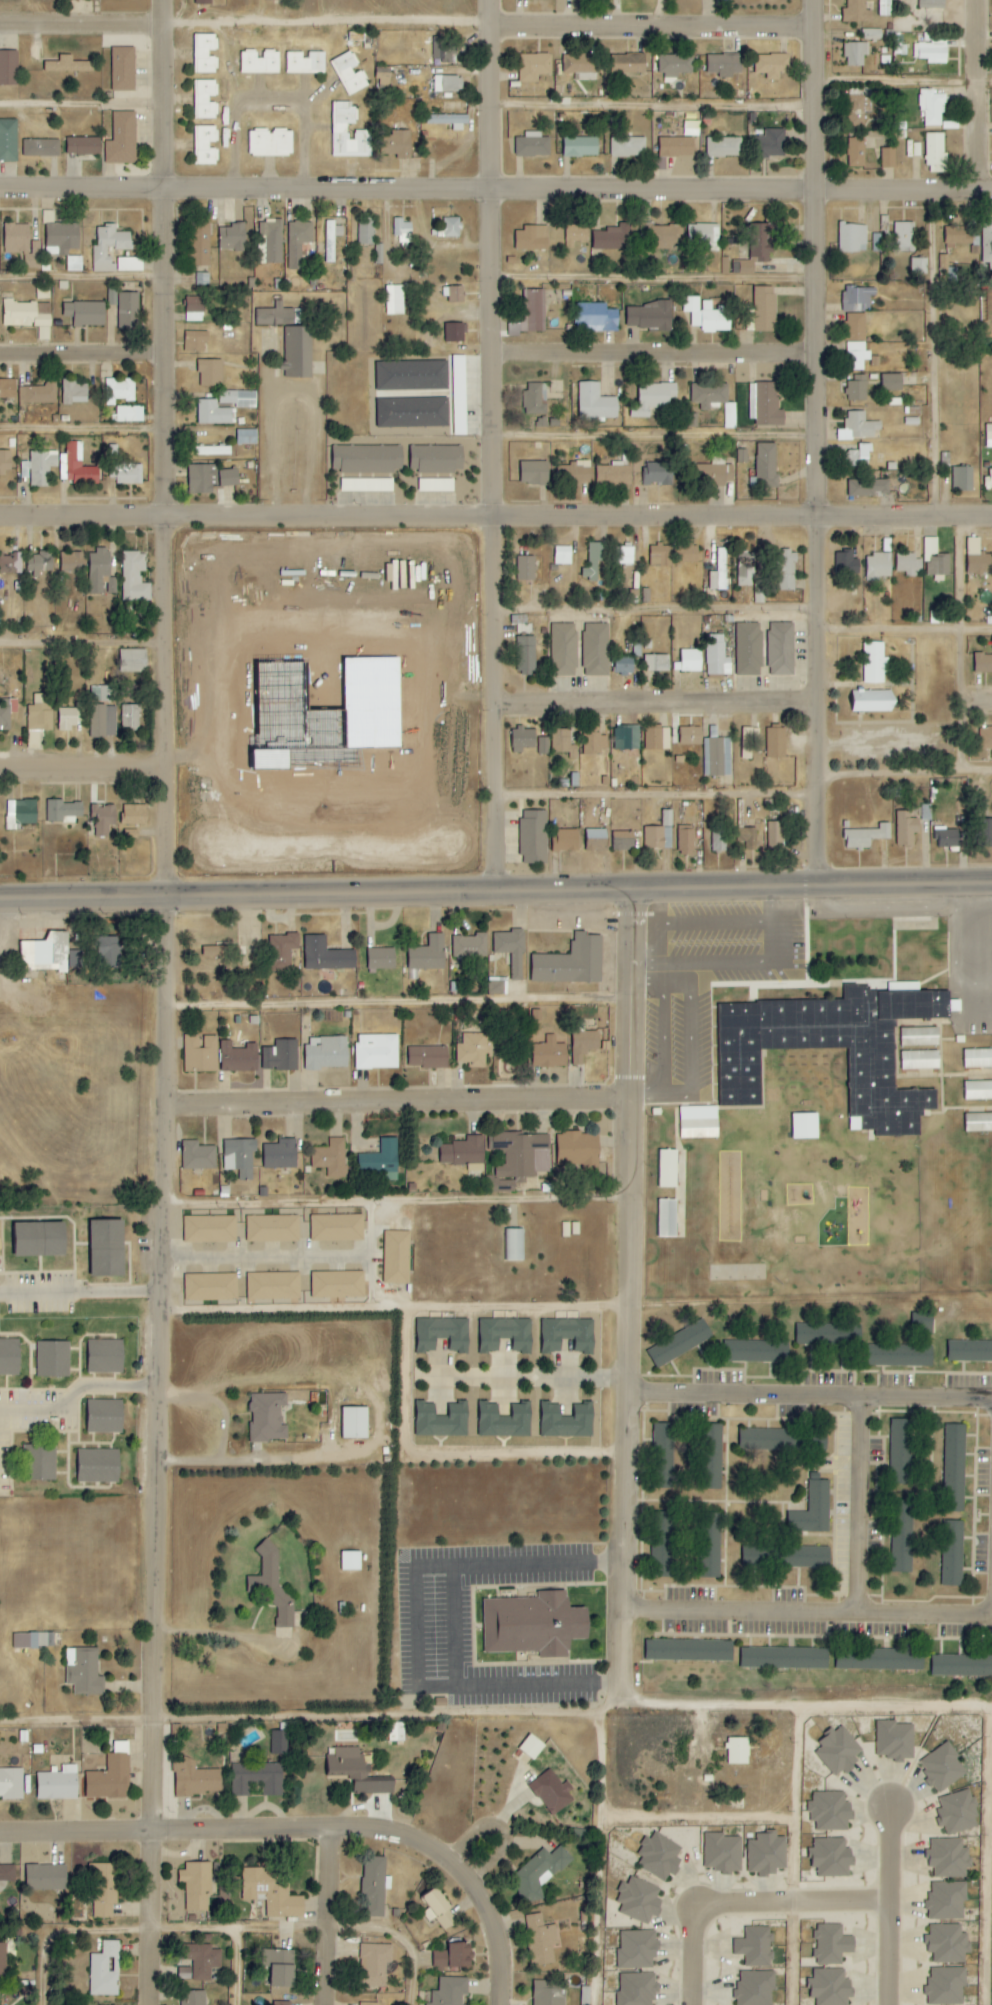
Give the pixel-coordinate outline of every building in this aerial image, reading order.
[(847,10),(843,9),(843,23),(872,23),(872,11),(866,11),(866,0),(847,0),(847,10)] [(891,16),(891,0),(878,0),(879,16),(891,16)] [(945,9),(945,0),(919,0),(919,9),(945,9)] [(194,74),(216,74),(215,54),(216,54),(215,35),(193,35),(194,74)] [(433,58),(455,58),(454,38),(433,38),(433,58)] [(927,64),(947,64),(947,41),(914,42),(915,59),(927,59),(927,64)] [(868,43),(845,43),(845,67),(864,67),(864,56),(869,56),(868,43)] [(134,48),(110,48),(111,92),(135,91),(134,48)] [(17,86),(17,51),(0,51),(0,86),(17,86)] [(330,62),(348,97),(369,86),(362,71),(355,74),(352,69),(358,65),(351,51),(330,62)] [(279,53),(263,53),(263,59),(257,59),(256,53),(239,53),(240,74),(279,73),(279,53)] [(325,53),(305,53),(285,53),(285,73),(325,73),(325,53)] [(561,73),(595,73),(595,54),(561,54),(561,73)] [(644,54),(611,54),(611,73),(644,73),(644,54)] [(693,74),(694,55),(659,54),(658,74),(664,74),(664,83),(677,83),(678,74),(693,74)] [(93,73),(93,62),(72,63),(72,55),(59,56),(59,62),(44,62),(44,73),(93,73)] [(551,55),(518,55),(518,82),(538,82),(538,76),(551,75),(551,55)] [(705,73),(740,73),(740,55),(705,55),(705,73)] [(789,55),(755,55),(755,74),(766,74),(767,80),(779,80),(779,74),(789,74),(789,55)] [(390,69),(377,68),(376,85),(389,86),(390,69)] [(458,76),(434,76),(434,93),(458,92),(458,76)] [(215,98),(214,81),(193,81),(194,120),(216,120),(215,105),(209,105),(209,98),(215,98)] [(865,112),(871,112),(871,89),(850,89),(849,127),(864,127),(865,112)] [(934,90),(919,90),(919,112),(924,112),(924,127),(941,126),(941,113),(946,113),(945,94),(934,94),(934,90)] [(370,158),(370,132),(353,132),(353,141),(347,141),(348,125),(356,125),(356,104),(332,104),(332,157),(370,158)] [(104,163),(135,164),(136,112),(113,112),(112,142),(105,142),(104,163)] [(784,158),(785,130),(779,130),(779,115),(760,114),(759,158),(784,158)] [(466,116),(426,115),(426,125),(452,125),(452,132),(466,132),(466,116)] [(17,162),(16,120),(0,120),(0,163),(17,162)] [(683,136),(699,137),(700,122),(684,121),(683,136)] [(215,127),(194,127),(194,165),(215,166),(216,146),(215,146),(215,127)] [(248,130),(248,156),(292,157),(292,130),(270,130),(248,130)] [(515,138),(515,157),(550,157),(549,138),(541,138),(541,132),(524,132),(524,138),(515,138)] [(945,134),(925,134),(926,167),(946,167),(945,134)] [(561,156),(596,156),(596,137),(561,137),(561,156)] [(692,137),(657,137),(657,156),(692,156),(692,137)] [(705,156),(738,156),(738,137),(705,137),(705,156)] [(100,138),(66,138),(66,155),(99,156),(100,138)] [(645,138),(610,138),(611,158),(645,157),(645,138)] [(865,167),(865,138),(848,138),(849,168),(865,167)] [(22,140),(23,158),(59,157),(59,139),(22,140)] [(895,149),(881,149),(882,168),(896,168),(895,149)] [(411,243),(412,223),(403,223),(403,218),(395,217),(395,242),(411,243)] [(441,237),(460,237),(460,218),(441,218),(441,237)] [(282,220),(258,220),(257,263),(282,264),(282,220)] [(982,220),(982,263),(990,263),(990,269),(991,269),(991,220),(982,220)] [(343,226),(335,226),(335,221),(325,221),(324,262),(334,263),(334,236),(342,237),(343,226)] [(374,244),(374,221),(358,221),(358,244),(374,244)] [(287,222),(288,269),(302,269),(301,244),(312,243),(312,222),(287,222)] [(913,222),(892,223),(892,252),(914,252),(913,222)] [(79,223),(46,223),(45,254),(68,255),(68,249),(78,249),(79,223)] [(209,223),(191,223),(191,266),(210,266),(209,223)] [(245,223),(230,223),(230,228),(219,227),(219,250),(244,251),(245,223)] [(687,245),(718,246),(719,224),(688,223),(687,245)] [(838,251),(866,252),(867,224),(839,223),(838,251)] [(3,254),(29,254),(29,224),(3,224),(3,254)] [(749,224),(749,260),(732,260),(733,275),(754,274),(754,262),(769,262),(769,252),(775,252),(775,224),(749,224)] [(548,250),(548,225),(523,226),(523,231),(515,231),(515,250),(548,250)] [(588,226),(565,225),(565,241),(588,242),(588,226)] [(592,249),(630,250),(630,225),(606,225),(606,231),(593,231),(592,249)] [(683,225),(651,226),(652,249),(683,248),(683,225)] [(92,272),(115,272),(115,263),(108,263),(108,250),(131,249),(130,233),(115,233),(115,226),(96,226),(97,245),(92,246),(92,272)] [(946,226),(945,248),(955,249),(955,244),(973,245),(973,238),(965,238),(965,226),(946,226)] [(948,254),(939,255),(939,281),(950,281),(950,272),(949,272),(948,254)] [(82,256),(66,256),(65,271),(81,272),(82,256)] [(142,258),(116,258),(116,271),(142,272),(142,258)] [(911,274),(927,274),(927,258),(911,258),(911,274)] [(196,285),(209,285),(209,274),(196,274),(196,285)] [(386,315),(403,315),(403,286),(385,286),(386,315)] [(448,303),(464,302),(463,286),(442,287),(442,296),(448,296),(448,303)] [(754,331),(776,331),(775,286),(753,287),(754,331)] [(876,287),(843,288),(843,311),(870,311),(870,296),(876,296),(876,287)] [(544,290),(524,290),(525,324),(508,324),(508,336),(519,336),(519,332),(545,332),(544,290)] [(118,329),(139,329),(138,292),(117,293),(118,329)] [(730,332),(730,308),(712,309),(712,301),(701,301),(701,297),(683,297),(683,312),(691,312),(691,327),(701,327),(701,332),(730,332)] [(51,303),(13,302),(14,299),(3,299),(3,326),(50,327),(51,303)] [(256,325),(294,325),(294,309),(283,309),(282,301),(274,301),(275,309),(256,309),(256,325)] [(104,303),(63,302),(62,317),(73,317),(73,326),(104,326),(104,303)] [(618,310),(606,309),(606,303),(575,303),(575,331),(618,332),(618,310)] [(671,330),(672,304),(627,303),(626,329),(671,330)] [(186,322),(203,322),(204,305),(186,305),(186,322)] [(866,341),(865,313),(845,314),(846,341),(866,341)] [(465,323),(445,324),(445,343),(466,342),(465,323)] [(300,327),(284,326),(283,378),(299,378),(300,327)] [(184,352),(204,352),(204,343),(208,343),(208,332),(185,331),(184,352)] [(311,378),(312,332),(301,332),(301,378),(311,378)] [(846,342),(847,371),(864,370),(863,360),(871,360),(870,351),(865,351),(865,342),(846,342)] [(465,356),(452,356),(453,435),(466,435),(465,356)] [(198,387),(222,387),(222,360),(199,360),(198,387)] [(376,428),(449,427),(448,393),(447,361),(376,362),(376,396),(376,428)] [(882,374),(882,391),(902,391),(902,374),(882,374)] [(56,379),(44,379),(45,387),(19,387),(19,403),(56,403),(56,379)] [(87,384),(76,384),(76,379),(62,379),(62,404),(87,403),(87,384)] [(0,380),(0,399),(15,399),(15,380),(0,380)] [(135,380),(105,380),(105,406),(115,406),(115,401),(134,401),(135,380)] [(866,401),(867,381),(847,381),(847,400),(866,401)] [(600,397),(600,382),(579,382),(578,420),(605,421),(605,418),(617,418),(617,397),(600,397)] [(777,383),(756,382),(755,426),(784,426),(784,410),(777,410),(777,383)] [(525,384),(526,415),(547,414),(546,383),(525,384)] [(677,384),(638,384),(638,405),(630,405),(630,418),(649,418),(650,408),(669,409),(670,398),(677,399),(677,384)] [(724,429),(735,429),(735,403),(728,403),(728,384),(691,384),(691,404),(701,404),(701,410),(710,410),(710,403),(724,403),(724,429)] [(256,392),(219,391),(219,404),(235,404),(234,408),(255,408),(256,392)] [(217,400),(197,400),(198,424),(233,424),(232,409),(217,409),(217,400)] [(142,406),(116,406),(116,422),(143,422),(142,406)] [(865,411),(845,412),(846,430),(837,430),(838,440),(874,439),(874,422),(865,422),(865,411)] [(256,430),(237,430),(237,445),(256,445),(256,430)] [(101,484),(101,468),(82,467),(82,442),(67,442),(66,483),(101,484)] [(777,444),(757,443),(756,477),(749,477),(749,488),(776,488),(777,444)] [(847,467),(869,467),(870,444),(858,444),(858,451),(847,450),(847,467)] [(230,455),(230,446),(194,447),(194,456),(230,455)] [(402,473),(403,447),(333,446),(332,472),(402,473)] [(462,446),(409,446),(410,473),(463,472),(462,446)] [(0,450),(0,475),(10,475),(10,451),(0,450)] [(747,463),(747,450),(737,450),(738,463),(747,463)] [(29,451),(30,487),(50,487),(49,468),(57,468),(57,451),(29,451)] [(548,462),(520,461),(520,484),(548,484),(548,462)] [(589,461),(569,461),(569,465),(558,466),(559,484),(590,482),(589,461)] [(673,463),(644,462),(644,485),(672,486),(673,463)] [(141,464),(108,464),(109,478),(115,478),(116,485),(142,484),(141,464)] [(217,466),(188,465),(188,494),(212,494),(212,486),(217,486),(217,466)] [(725,466),(697,465),(696,484),(725,485),(725,466)] [(631,466),(596,467),(596,486),(631,485),(631,466)] [(953,491),(973,491),(972,467),(953,467),(953,491)] [(219,486),(238,486),(238,469),(219,470),(219,486)] [(989,470),(989,477),(984,477),(984,489),(991,489),(991,470),(989,470)] [(340,479),(340,492),(393,492),(393,479),(340,479)] [(454,492),(454,479),(419,479),(419,492),(454,492)] [(848,496),(889,495),(889,479),(848,480),(848,496)] [(937,538),(923,537),(923,562),(927,562),(927,575),(949,575),(949,554),(937,554),(937,538)] [(980,554),(980,538),(967,538),(967,574),(991,574),(991,554),(980,554)] [(602,561),(603,543),(588,542),(588,568),(582,568),(582,581),(598,582),(598,561),(602,561)] [(671,567),(672,545),(650,545),(649,566),(671,567)] [(698,564),(698,545),(674,545),(674,564),(698,564)] [(555,565),(572,564),(571,546),(554,547),(555,565)] [(615,565),(633,566),(634,547),(615,547),(615,565)] [(726,591),(726,549),(716,549),(716,572),(708,572),(708,591),(726,591)] [(88,550),(88,595),(102,595),(102,583),(107,583),(107,593),(116,593),(116,578),(109,578),(110,550),(88,550)] [(737,586),(753,587),(754,550),(738,550),(737,586)] [(795,591),(796,551),(778,550),(778,590),(795,591)] [(123,601),(151,601),(150,584),(141,584),(141,572),(145,572),(145,552),(122,553),(123,601)] [(895,553),(896,572),(905,572),(905,575),(921,575),(921,560),(915,560),(915,552),(895,553)] [(21,553),(0,553),(0,574),(21,573),(21,553)] [(52,553),(27,554),(27,572),(52,572),(52,553)] [(82,553),(62,553),(62,573),(82,573),(82,553)] [(836,574),(857,574),(856,553),(835,553),(836,574)] [(891,554),(866,554),(866,581),(878,581),(878,576),(891,577),(891,554)] [(534,556),(516,557),(516,581),(535,580),(534,556)] [(764,604),(765,580),(754,580),(754,603),(764,604)] [(526,616),(510,616),(510,625),(515,625),(515,633),(531,633),(531,623),(526,624),(526,616)] [(761,623),(736,624),(737,676),(762,676),(761,623)] [(793,623),(768,623),(769,676),(794,675),(793,623)] [(577,624),(552,624),(551,676),(576,676),(577,624)] [(609,624),(584,624),(583,676),(608,676),(609,624)] [(730,675),(730,657),(724,657),(724,634),(705,635),(706,675),(730,675)] [(534,636),(516,637),(517,675),(535,674),(534,636)] [(863,684),(884,684),(884,673),(888,673),(889,657),(884,657),(884,643),(863,642),(863,684)] [(119,673),(147,672),(146,650),(119,650),(119,673)] [(701,650),(680,650),(680,663),(674,663),(673,672),(701,672),(701,650)] [(991,674),(991,654),(974,654),(975,674),(991,674)] [(669,655),(644,655),(644,672),(669,672),(669,655)] [(615,675),(633,674),(633,656),(614,657),(615,675)] [(115,702),(115,686),(98,687),(99,702),(115,702)] [(852,712),(894,712),(893,691),(852,691),(852,712)] [(50,731),(51,694),(33,694),(33,706),(28,706),(27,731),(50,731)] [(9,730),(10,713),(16,714),(17,700),(0,699),(0,700),(0,730),(9,730)] [(58,731),(71,731),(71,724),(83,724),(83,703),(75,703),(75,708),(58,709),(58,731)] [(116,705),(90,706),(90,739),(117,738),(116,705)] [(121,728),(140,728),(139,705),(121,705),(121,728)] [(614,750),(640,750),(639,727),(614,727),(614,750)] [(679,745),(701,745),(701,728),(680,727),(679,745)] [(512,728),(511,753),(522,753),(522,748),(535,748),(535,729),(512,728)] [(645,750),(670,750),(670,728),(644,729),(645,750)] [(740,759),(751,760),(751,748),(759,749),(759,728),(741,728),(740,759)] [(786,728),(766,729),(767,758),(786,758),(786,728)] [(979,728),(980,749),(991,749),(991,751),(991,728),(979,728)] [(570,746),(570,729),(551,730),(552,755),(577,755),(577,746),(570,746)] [(607,749),(607,736),(599,736),(599,730),(583,730),(583,756),(601,756),(601,749),(607,749)] [(549,755),(549,738),(538,738),(538,755),(549,755)] [(703,776),(730,776),(730,738),(702,738),(703,776)] [(767,758),(766,781),(795,782),(795,759),(767,758)] [(36,824),(36,801),(6,801),(6,830),(20,830),(19,825),(36,824)] [(63,801),(46,801),(46,823),(63,823),(63,817),(82,817),(82,803),(63,803),(63,801)] [(147,806),(122,805),(121,825),(146,825),(147,806)] [(922,805),(922,821),(931,821),(932,805),(922,805)] [(115,806),(91,806),(90,818),(96,818),(95,837),(109,837),(109,826),(115,826),(115,806)] [(672,849),(671,810),(662,811),(662,827),(644,827),(644,849),(672,849)] [(520,864),(546,864),(547,812),(520,811),(520,864)] [(914,846),(914,834),(919,834),(919,818),(912,818),(912,812),(897,812),(896,846),(914,846)] [(978,849),(991,848),(991,820),(977,821),(978,849)] [(781,822),(767,822),(768,850),(782,850),(781,822)] [(846,831),(846,850),(870,849),(870,840),(891,839),(890,823),(879,824),(879,830),(846,831)] [(726,851),(727,828),(712,828),(711,851),(726,851)] [(757,828),(738,828),(738,842),(746,842),(746,850),(757,850),(757,828)] [(606,829),(585,830),(586,851),(606,850),(606,829)] [(577,830),(553,830),(553,852),(578,852),(577,830)] [(694,830),(678,830),(678,856),(695,856),(694,830)] [(613,851),(634,851),(634,832),(612,832),(613,851)] [(493,953),(511,953),(511,981),(524,981),(523,931),(493,932),(493,953)] [(46,942),(19,942),(20,971),(58,970),(58,974),(68,974),(67,932),(46,932),(46,942)] [(602,936),(586,936),(586,932),(575,932),(575,941),(570,941),(570,956),(531,955),(531,981),(601,983),(602,936)] [(299,934),(271,935),(272,972),(291,971),(290,950),(299,950),(299,934)] [(444,934),(428,934),(428,947),(408,947),(408,970),(445,969),(444,934)] [(355,951),(326,951),(326,935),(304,936),(305,970),(356,969),(355,951)] [(452,936),(452,958),(487,957),(487,935),(452,936)] [(122,968),(121,937),(97,938),(98,968),(122,968)] [(220,957),(220,947),(202,947),(202,957),(220,957)] [(222,947),(222,955),(233,955),(233,947),(222,947)] [(395,970),(395,949),(368,949),(368,970),(395,970)] [(718,1003),(719,1107),(761,1107),(761,1050),(849,1050),(850,1131),(876,1131),(876,1137),(921,1137),(921,1111),(937,1111),(937,1090),(895,1091),(894,1019),(949,1019),(949,1012),(960,1012),(960,1001),(949,1001),(949,993),(869,993),(869,987),(846,987),(846,1002),(718,1003)] [(900,1029),(900,1047),(939,1046),(938,1028),(900,1029)] [(573,1066),(584,1066),(584,1051),(599,1051),(599,1032),(572,1033),(573,1066)] [(492,1034),(462,1034),(462,1045),(456,1045),(455,1063),(468,1063),(468,1068),(485,1068),(485,1058),(492,1058),(492,1034)] [(398,1035),(355,1036),(356,1070),(398,1069),(398,1035)] [(566,1045),(556,1045),(556,1035),(546,1035),(546,1044),(532,1045),(532,1068),(567,1068),(566,1045)] [(217,1037),(201,1037),(201,1036),(183,1036),(184,1073),(217,1072),(217,1037)] [(348,1069),(347,1038),(305,1038),(305,1070),(348,1069)] [(297,1040),(275,1040),(275,1048),(262,1048),(262,1071),(297,1071),(297,1040)] [(257,1044),(246,1044),(246,1050),(232,1050),(231,1041),(220,1042),(220,1072),(257,1072),(257,1044)] [(447,1047),(408,1047),(408,1068),(447,1069),(447,1047)] [(991,1068),(991,1049),(964,1050),(964,1068),(991,1068)] [(939,1051),(901,1052),(901,1070),(940,1069),(939,1051)] [(991,1100),(991,1081),(964,1082),(965,1101),(991,1100)] [(717,1107),(680,1107),(680,1139),(718,1138),(717,1107)] [(818,1139),(818,1114),(792,1114),(793,1140),(818,1139)] [(991,1131),(991,1114),(965,1114),(965,1132),(991,1131)] [(557,1133),(557,1166),(598,1166),(599,1134),(557,1133)] [(549,1172),(549,1134),(488,1134),(488,1150),(505,1150),(505,1164),(495,1164),(495,1178),(536,1177),(536,1172),(549,1172)] [(483,1136),(466,1136),(466,1143),(440,1143),(440,1165),(466,1165),(467,1172),(484,1172),(483,1136)] [(345,1138),(328,1139),(329,1148),(311,1148),(311,1168),(326,1168),(326,1178),(345,1178),(345,1138)] [(358,1154),(358,1175),(397,1176),(397,1138),(381,1138),(380,1154),(358,1154)] [(223,1140),(224,1170),(238,1170),(238,1180),(252,1180),(252,1152),(257,1152),(256,1139),(223,1140)] [(296,1168),(295,1139),(278,1139),(278,1144),(263,1145),(264,1169),(296,1168)] [(216,1169),(215,1146),(198,1146),(198,1140),(182,1141),(182,1169),(216,1169)] [(677,1150),(658,1150),(657,1188),(677,1188),(677,1150)] [(659,1237),(676,1237),(676,1199),(658,1200),(659,1237)] [(310,1242),(364,1241),(363,1214),(310,1215),(310,1242)] [(236,1217),(183,1216),(183,1242),(236,1243),(236,1217)] [(299,1216),(246,1216),(246,1242),(299,1242),(299,1216)] [(123,1277),(123,1222),(90,1222),(90,1277),(123,1277)] [(14,1224),(14,1257),(64,1257),(64,1224),(14,1224)] [(523,1229),(504,1229),(504,1261),(523,1261),(523,1229)] [(409,1285),(410,1232),(384,1231),(383,1284),(409,1285)] [(300,1272),(246,1273),(247,1300),(300,1299),(300,1272)] [(364,1272),(309,1272),(310,1299),(364,1298),(364,1272)] [(237,1301),(237,1273),(184,1274),(185,1301),(237,1301)] [(576,1319),(575,1312),(556,1312),(557,1320),(576,1319)] [(469,1319),(417,1318),(416,1352),(435,1353),(436,1338),(449,1339),(448,1353),(468,1353),(469,1319)] [(531,1319),(479,1319),(479,1352),(499,1352),(499,1339),(512,1339),(512,1353),(531,1353),(531,1319)] [(594,1320),(541,1320),(541,1353),(561,1353),(561,1340),(574,1340),(573,1353),(593,1353),(594,1320)] [(713,1340),(705,1321),(646,1347),(654,1366),(713,1340)] [(834,1324),(797,1323),(796,1344),(843,1344),(843,1337),(834,1336),(834,1324)] [(18,1339),(0,1339),(0,1375),(18,1375),(18,1339)] [(948,1340),(948,1361),(991,1362),(991,1341),(948,1340)] [(121,1373),(121,1341),(86,1341),(86,1373),(121,1373)] [(789,1342),(724,1341),(723,1362),(788,1363),(789,1342)] [(36,1376),(68,1376),(68,1343),(36,1343),(36,1376)] [(932,1346),(869,1345),(869,1365),(932,1366),(932,1346)] [(288,1441),(287,1425),(281,1426),(281,1407),(287,1407),(287,1394),(250,1394),(250,1441),(288,1441)] [(121,1400),(86,1400),(86,1433),(121,1433),(121,1400)] [(478,1437),(530,1437),(531,1403),(510,1403),(510,1417),(498,1417),(498,1403),(479,1403),(478,1437)] [(540,1436),(592,1437),(593,1404),(573,1403),(573,1417),(560,1417),(561,1404),(541,1403),(540,1436)] [(367,1407),(341,1408),(342,1439),(367,1438),(367,1407)] [(912,1419),(891,1419),(890,1487),(911,1487),(912,1419)] [(674,1424),(654,1424),(653,1488),(673,1489),(674,1424)] [(964,1513),(966,1424),(945,1424),(943,1512),(964,1513)] [(739,1430),(739,1450),(794,1451),(794,1430),(739,1430)] [(22,1480),(55,1480),(55,1444),(22,1444),(22,1480)] [(118,1483),(118,1449),(77,1449),(77,1483),(118,1483)] [(829,1532),(830,1481),(809,1480),(809,1512),(789,1511),(788,1531),(829,1532)] [(913,1501),(892,1501),(891,1572),(912,1573),(913,1501)] [(672,1577),(672,1513),(651,1513),(651,1577),(672,1577)] [(964,1521),(943,1521),(942,1586),(962,1587),(964,1521)] [(293,1628),(294,1587),(278,1587),(278,1543),(260,1543),(259,1577),(247,1577),(247,1594),(266,1594),(266,1606),(276,1606),(276,1628),(293,1628)] [(361,1552),(341,1552),(341,1570),(361,1570),(361,1552)] [(484,1653),(538,1652),(538,1659),(569,1658),(569,1640),(588,1640),(587,1608),(567,1608),(567,1591),(537,1592),(537,1598),(483,1599),(484,1653)] [(54,1647),(53,1633),(38,1633),(38,1647),(54,1647)] [(13,1650),(37,1649),(36,1634),(13,1634),(13,1650)] [(732,1662),(733,1641),(645,1640),(645,1661),(732,1662)] [(97,1648),(66,1649),(67,1686),(73,1686),(74,1695),(104,1695),(104,1677),(98,1677),(97,1648)] [(828,1649),(740,1648),(740,1668),(828,1669),(828,1649)] [(836,1648),(836,1669),(923,1671),(924,1650),(836,1648)] [(932,1655),(931,1675),(991,1677),(991,1656),(932,1655)] [(877,1757),(894,1757),(894,1761),(914,1761),(913,1724),(896,1725),(896,1721),(876,1721),(877,1757)] [(404,1723),(388,1723),(389,1742),(404,1742),(404,1723)] [(840,1724),(819,1744),(822,1748),(815,1754),(836,1777),(842,1770),(844,1773),(866,1753),(840,1724)] [(287,1755),(288,1731),(271,1730),(271,1754),(287,1755)] [(749,1765),(749,1739),(727,1739),(727,1765),(749,1765)] [(127,1742),(113,1742),(113,1754),(106,1754),(106,1772),(85,1772),(85,1798),(127,1798),(127,1742)] [(967,1775),(956,1758),(959,1756),(949,1742),(917,1762),(938,1794),(967,1775)] [(364,1777),(364,1755),(360,1755),(359,1748),(334,1748),(334,1756),(327,1756),(327,1778),(353,1778),(353,1795),(394,1794),(394,1777),(364,1777)] [(221,1795),(221,1769),(195,1770),(195,1759),(173,1760),(174,1796),(221,1795)] [(282,1764),(231,1764),(232,1797),(249,1796),(249,1785),(263,1785),(263,1797),(282,1796),(282,1764)] [(36,1773),(37,1800),(77,1799),(77,1765),(61,1766),(61,1773),(36,1773)] [(0,1769),(0,1799),(23,1799),(23,1769),(0,1769)] [(553,1817),(576,1798),(565,1783),(562,1785),(549,1769),(528,1786),(553,1817)] [(947,1836),(980,1827),(970,1789),(938,1798),(941,1808),(936,1809),(941,1827),(944,1826),(947,1836)] [(845,1793),(813,1792),(813,1802),(809,1802),(809,1822),(817,1822),(816,1831),(848,1832),(848,1821),(852,1821),(852,1803),(845,1803),(845,1793)] [(665,1882),(670,1874),(671,1875),(685,1849),(655,1832),(651,1838),(648,1837),(633,1864),(665,1882)] [(787,1869),(786,1837),(777,1837),(777,1833),(756,1834),(756,1841),(747,1841),(748,1873),(758,1873),(759,1877),(777,1876),(776,1870),(787,1869)] [(741,1871),(742,1835),(704,1835),(704,1871),(741,1871)] [(845,1839),(812,1839),(812,1869),(817,1869),(817,1877),(849,1877),(849,1866),(852,1867),(852,1849),(845,1849),(845,1839)] [(934,1879),(966,1878),(966,1869),(971,1869),(970,1848),(963,1848),(962,1839),(930,1840),(931,1850),(927,1850),(928,1868),(934,1868),(934,1879)] [(573,1860),(561,1845),(549,1855),(544,1849),(508,1879),(529,1905),(546,1891),(541,1886),(573,1860)] [(384,1890),(391,1890),(391,1877),(386,1877),(386,1858),(364,1857),(362,1917),(384,1918),(384,1890)] [(208,1912),(208,1897),(211,1897),(211,1863),(185,1863),(185,1871),(178,1871),(178,1882),(186,1882),(186,1912),(208,1912)] [(95,1919),(113,1919),(112,1905),(118,1905),(117,1864),(93,1865),(95,1919)] [(66,1865),(25,1866),(26,1891),(66,1890),(66,1865)] [(15,1866),(0,1866),(0,1882),(15,1882),(15,1866)] [(304,1917),(304,1897),(289,1897),(289,1869),(242,1869),(242,1901),(266,1901),(266,1917),(304,1917)] [(619,1914),(651,1926),(661,1901),(656,1899),(660,1888),(630,1877),(627,1884),(622,1882),(614,1902),(622,1905),(619,1914)] [(963,1920),(963,1902),(967,1902),(967,1882),(928,1883),(929,1920),(963,1920)] [(422,1914),(430,1923),(434,1919),(444,1932),(457,1922),(448,1911),(451,1908),(435,1888),(421,1899),(429,1909),(422,1914)] [(556,1925),(543,1927),(542,1914),(528,1915),(532,1950),(529,1950),(531,1967),(555,1964),(553,1946),(558,1945),(556,1925)] [(842,1925),(816,1924),(815,1951),(815,1965),(842,1966),(842,1953),(854,1953),(855,1937),(842,1937),(842,1925)] [(965,1963),(965,1954),(969,1954),(969,1934),(962,1934),(961,1925),(929,1926),(929,1935),(926,1936),(927,1953),(933,1953),(934,1964),(965,1963)] [(746,1968),(772,1968),(772,1952),(771,1928),(745,1928),(745,1940),(733,1940),(734,1955),(745,1955),(746,1968)] [(619,1970),(653,1969),(653,1960),(657,1960),(656,1931),(619,1931),(619,1970)] [(211,1945),(211,1934),(199,1934),(199,1944),(211,1945)] [(90,1955),(89,1996),(118,1996),(119,1942),(102,1941),(102,1955),(90,1955)] [(386,1988),(387,1964),(392,1964),(392,1945),(362,1944),(361,1987),(386,1988)] [(433,1951),(433,1968),(470,1969),(470,1944),(447,1944),(447,1952),(433,1951)] [(222,1950),(212,1950),(212,1946),(182,1945),(181,1960),(192,1960),(192,1968),(180,1968),(180,1980),(211,1981),(211,1969),(221,1969),(222,1950)] [(271,1964),(270,1987),(293,1988),(295,1951),(264,1950),(264,1963),(271,1964)] [(928,1969),(929,1996),(928,1996),(928,2004),(963,2004),(963,1987),(966,1987),(966,1968),(928,1969)] [(848,1998),(851,1999),(851,1981),(845,1980),(845,1970),(813,1970),(813,1980),(809,1980),(809,1998),(816,1999),(816,2004),(848,2004),(848,1998)] [(737,2004),(771,2004),(771,1992),(775,1991),(775,1971),(737,1972),(737,2004)] [(654,1994),(660,1994),(660,1984),(655,1984),(655,1974),(618,1974),(619,2004),(654,2004),(654,1994)] [(439,1977),(439,1992),(432,1991),(431,2004),(425,2004),(462,2004),(463,1996),(468,1996),(469,1978),(439,1977)] [(565,1982),(534,1981),(534,2004),(565,2004),(565,1982)] [(205,1992),(180,1992),(181,2004),(206,2004),(205,1992)]
